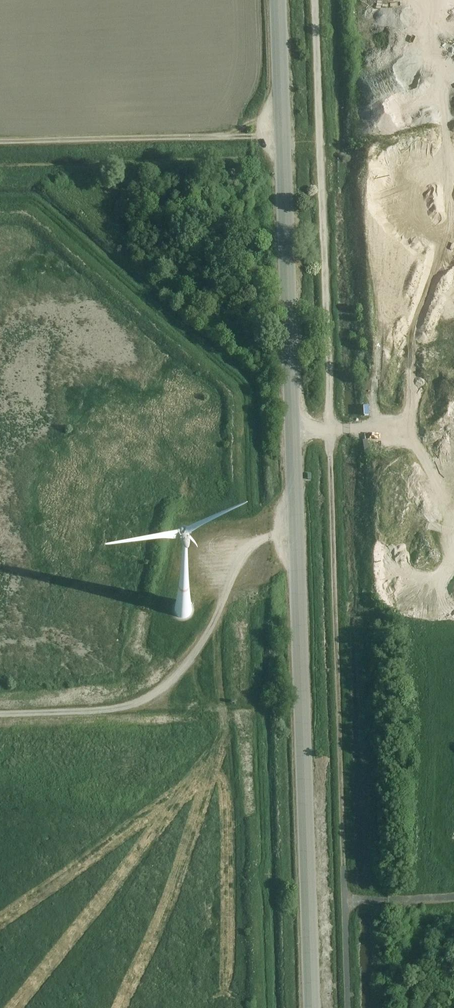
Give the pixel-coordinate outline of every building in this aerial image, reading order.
[(389,2),(379,0),(378,8),(387,9),(389,2)]
